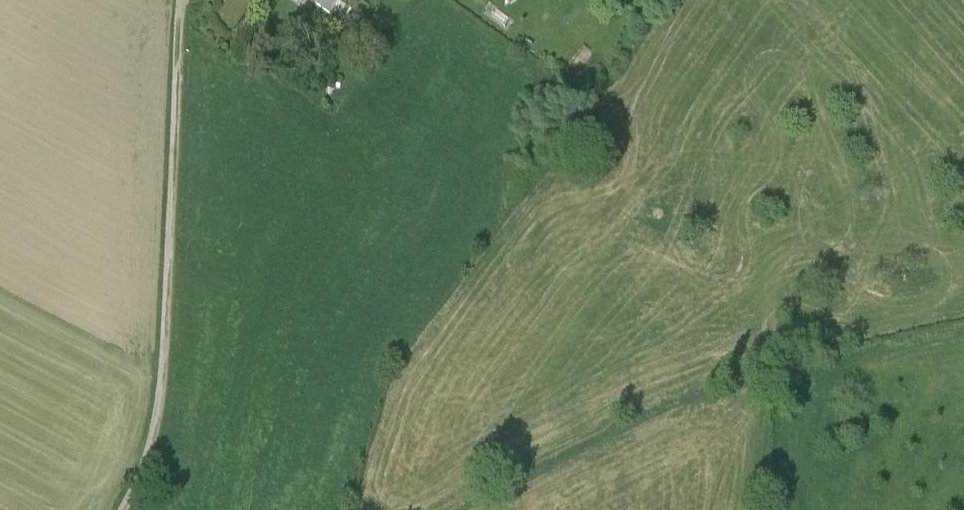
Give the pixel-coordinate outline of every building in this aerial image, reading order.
[(286,2),(337,38),(363,0),(287,0),(286,2)]
